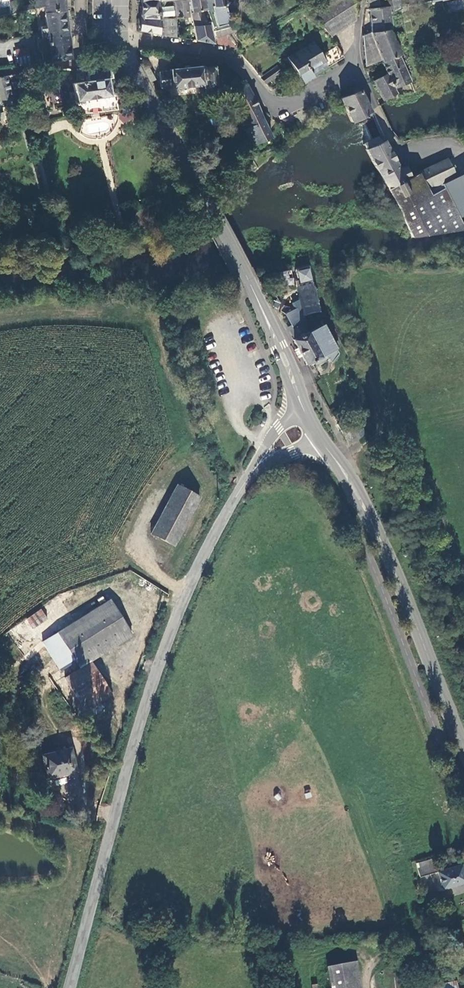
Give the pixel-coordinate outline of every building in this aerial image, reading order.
[(3,17),(11,15),(10,1),(10,0),(1,0),(3,17)] [(12,16),(35,10),(34,5),(17,10),(15,0),(10,1),(11,15),(12,16)] [(34,5),(35,10),(43,8),(44,14),(65,12),(64,0),(33,0),(34,5)] [(140,15),(157,15),(156,0),(141,0),(140,15)] [(174,19),(180,18),(180,22),(184,22),(184,18),(187,18),(186,0),(174,0),(174,19)] [(202,0),(189,0),(191,13),(200,12),(205,11),(204,7),(201,1),(202,1),(202,0)] [(224,0),(202,0),(202,1),(201,1),(204,7),(205,11),(205,12),(209,11),(210,18),(214,32),(216,39),(217,39),(228,35),(232,33),(230,28),(224,6),(225,6),(224,0)] [(309,15),(331,36),(356,21),(357,0),(334,0),(309,15)] [(398,0),(389,0),(392,13),(400,10),(398,0)] [(370,10),(373,33),(390,30),(391,30),(389,7),(370,10)] [(71,59),(65,12),(44,14),(46,28),(42,28),(43,40),(36,41),(38,52),(41,52),(43,62),(50,60),(50,62),(71,59)] [(195,42),(212,45),(209,34),(208,27),(206,24),(200,12),(191,13),(195,42)] [(140,31),(158,35),(158,19),(140,19),(140,20),(137,20),(137,23),(140,24),(140,31)] [(161,20),(161,35),(175,38),(174,22),(174,20),(168,20),(161,20)] [(383,63),(399,57),(401,57),(390,30),(373,33),(372,33),(372,34),(363,36),(367,68),(383,63)] [(217,46),(234,49),(234,46),(228,35),(217,39),(217,46)] [(298,74),(323,59),(320,55),(321,54),(314,40),(288,55),(298,74)] [(323,59),(339,49),(336,45),(321,54),(320,55),(323,59)] [(15,50),(18,67),(31,64),(30,55),(28,55),(27,48),(15,50)] [(328,67),(344,57),(339,49),(323,59),(328,67)] [(394,90),(410,84),(399,57),(383,63),(388,75),(374,82),(384,101),(395,94),(394,90)] [(303,82),(328,67),(323,59),(298,74),(303,82)] [(111,79),(110,66),(86,69),(88,82),(72,84),(75,102),(108,97),(106,80),(111,79)] [(144,68),(150,81),(155,79),(148,66),(144,68)] [(216,95),(214,68),(202,69),(201,68),(170,71),(170,72),(159,73),(159,74),(157,74),(157,79),(159,79),(161,89),(172,87),(172,89),(203,86),(204,95),(216,95)] [(261,78),(266,84),(281,74),(277,68),(261,78)] [(6,77),(0,78),(0,101),(4,100),(6,108),(13,107),(6,77)] [(252,147),(270,138),(267,131),(261,117),(256,107),(257,106),(253,98),(246,86),(240,90),(231,95),(232,97),(239,111),(244,119),(237,123),(242,132),(244,130),(252,147)] [(351,123),(370,114),(359,91),(341,99),(351,123)] [(233,115),(237,123),(244,119),(239,111),(233,115)] [(5,125),(10,124),(8,116),(7,113),(2,114),(4,123),(5,125)] [(382,145),(381,141),(366,148),(385,191),(389,189),(404,221),(409,230),(413,234),(417,235),(422,235),(439,230),(425,200),(448,190),(450,189),(447,182),(461,176),(454,160),(419,175),(427,192),(416,197),(409,180),(405,170),(397,172),(385,143),(382,145)] [(419,175),(409,180),(416,197),(427,192),(419,175)] [(179,196),(187,193),(184,186),(176,190),(179,196)] [(439,230),(463,226),(463,225),(448,190),(425,200),(439,230)] [(42,244),(51,241),(49,234),(41,237),(42,244)] [(327,324),(311,331),(306,322),(308,321),(301,306),(289,311),(295,323),(292,324),(297,337),(296,337),(301,348),(303,352),(308,363),(315,360),(317,363),(325,360),(324,356),(329,353),(339,349),(327,324)] [(173,545),(199,497),(178,486),(152,534),(173,545)] [(60,631),(75,659),(79,667),(90,660),(131,637),(111,601),(60,631)] [(32,629),(48,618),(41,608),(25,619),(32,629)] [(59,631),(42,640),(49,653),(55,664),(63,659),(66,664),(75,659),(60,631),(59,631)] [(49,653),(42,640),(33,647),(41,660),(49,653)] [(48,674),(47,674),(51,683),(64,675),(79,667),(75,659),(66,664),(48,674)] [(107,692),(90,660),(79,667),(64,675),(81,706),(107,692)] [(102,700),(88,708),(93,716),(106,707),(102,700)] [(75,771),(70,749),(42,755),(47,777),(75,771)] [(419,876),(437,870),(434,859),(416,865),(419,876)] [(463,883),(463,871),(462,863),(437,870),(443,889),(463,883)] [(353,962),(328,967),(332,987),(357,987),(353,962)] [(458,979),(435,983),(416,987),(460,987),(458,979)]
